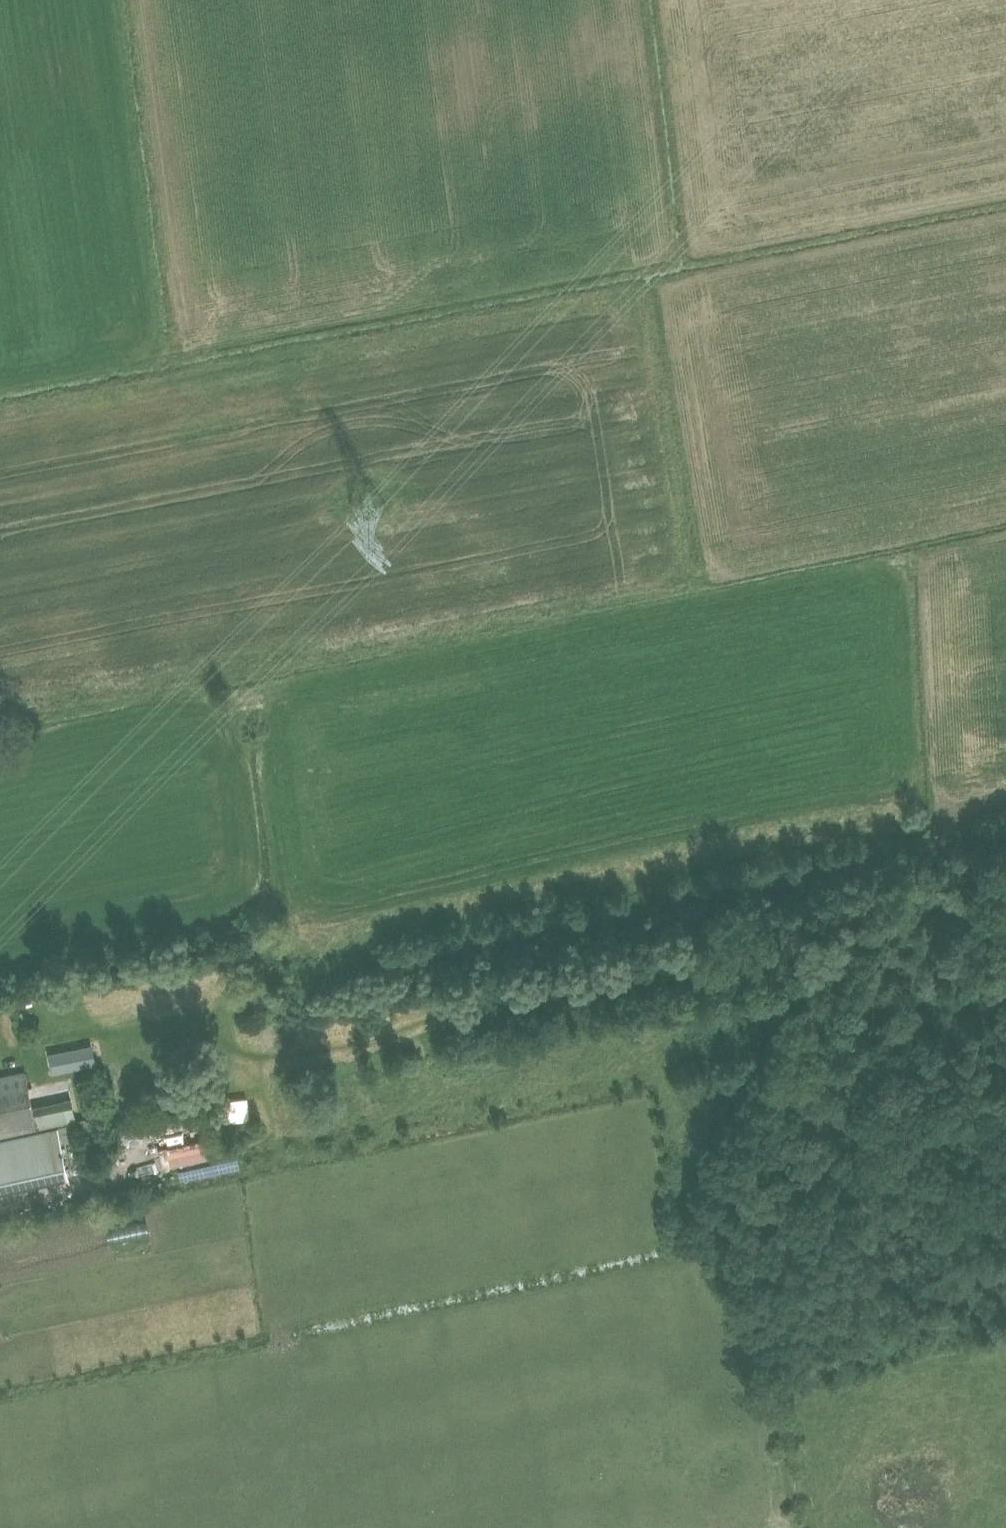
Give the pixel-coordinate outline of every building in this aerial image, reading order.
[(162,979),(144,982),(145,992),(164,988),(162,979)] [(88,1045),(49,1054),(53,1071),(92,1063),(88,1045)] [(0,1075),(0,1137),(76,1121),(71,1096),(33,1105),(25,1069),(0,1075)] [(57,1129),(0,1141),(0,1188),(66,1174),(57,1129)]
